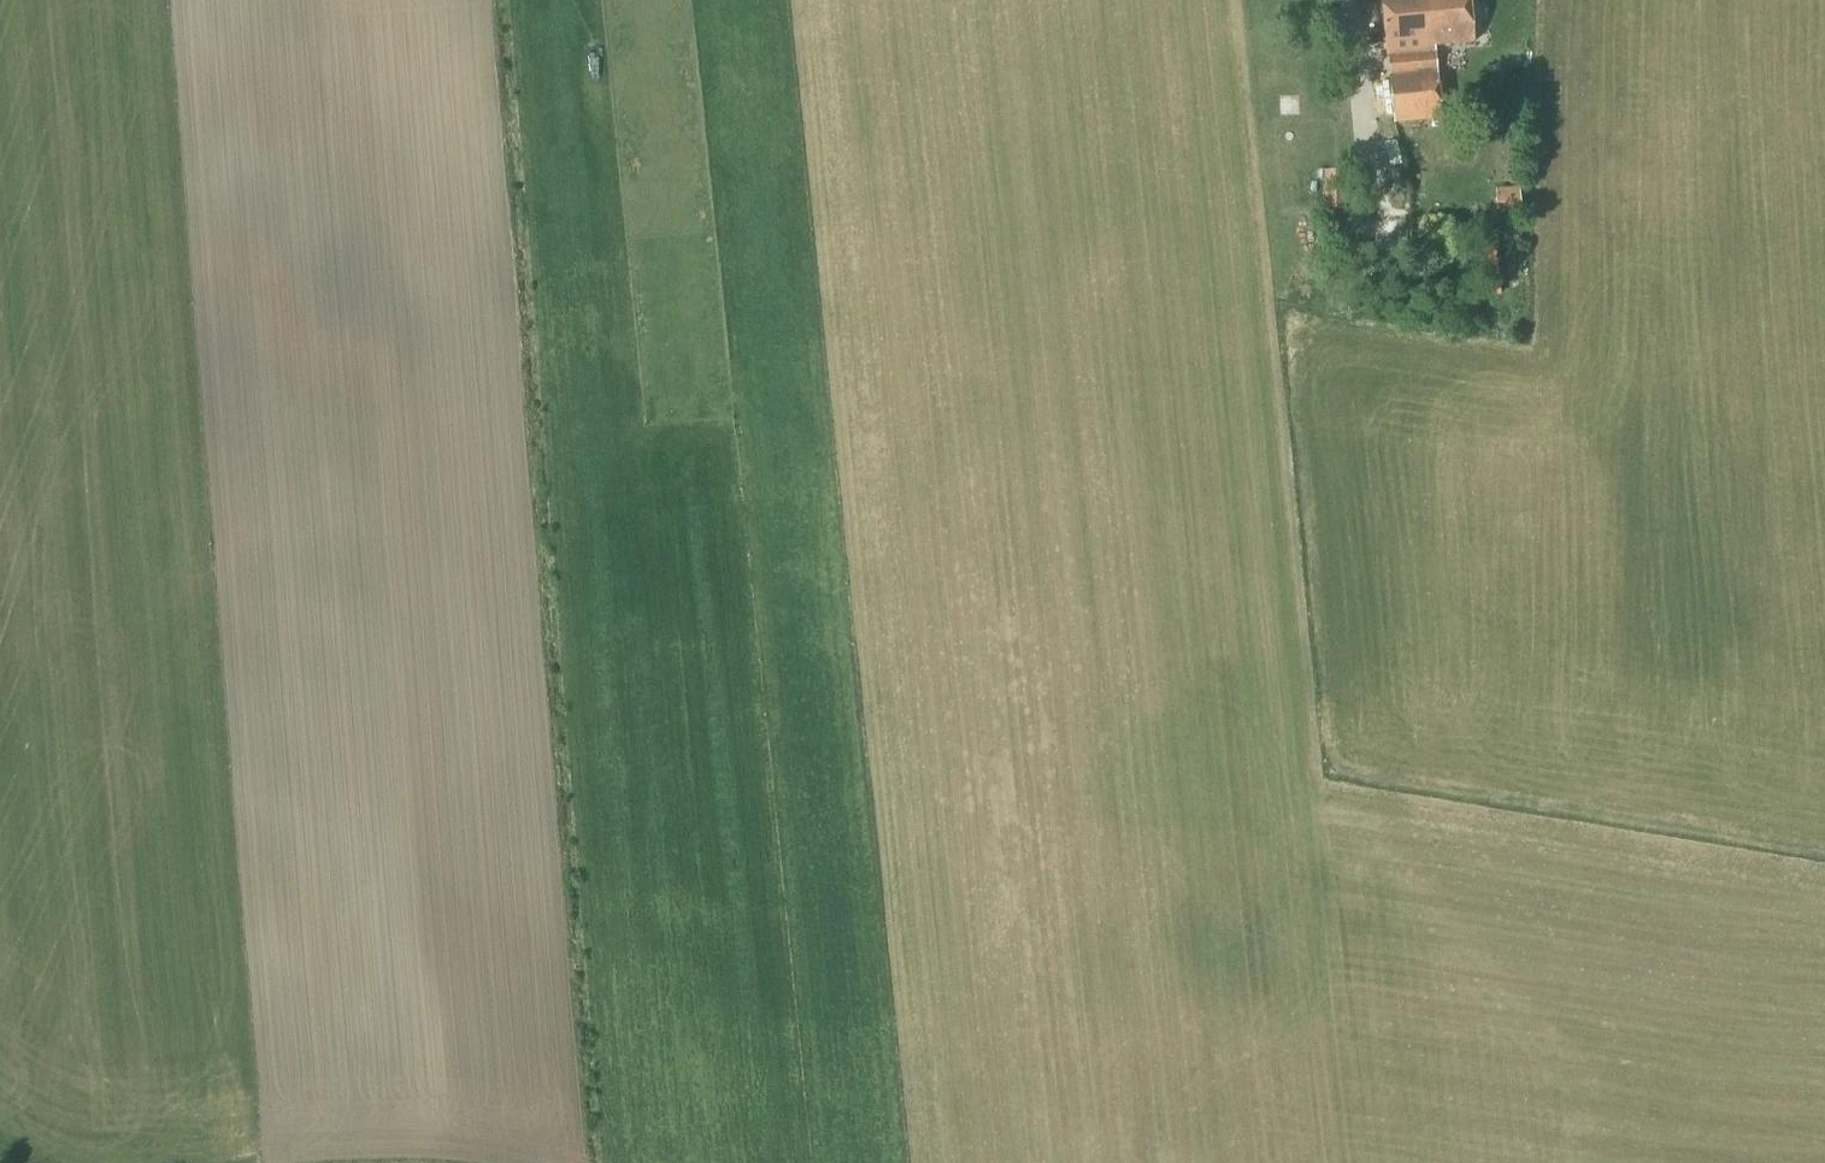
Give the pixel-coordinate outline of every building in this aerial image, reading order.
[(1434,47),(1474,42),(1470,0),(1383,0),(1389,56),(1387,56),(1389,76),(1388,76),(1394,124),(1442,118),(1437,72),(1438,72),(1436,51),(1435,51),(1434,47)] [(1323,170),(1323,210),(1326,210),(1348,210),(1348,170),(1347,170),(1323,170)] [(1497,210),(1521,208),(1519,187),(1495,188),(1497,210)]
